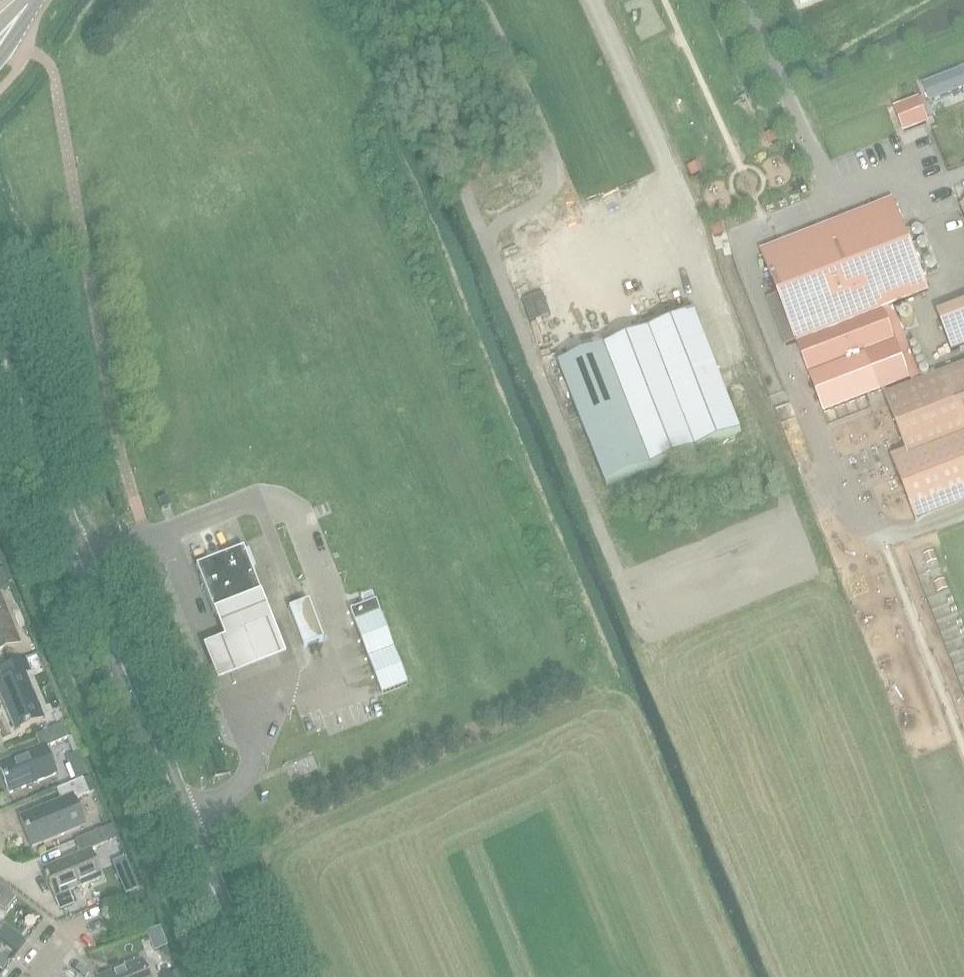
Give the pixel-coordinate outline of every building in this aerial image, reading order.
[(922,83),(926,92),(929,101),(963,87),(963,66),(922,83)] [(896,112),(903,131),(926,121),(919,103),(896,112)] [(775,131),(766,135),(770,144),(779,140),(775,131)] [(694,165),(687,168),(691,176),(698,173),(694,165)] [(892,200),(760,251),(795,342),(822,412),(910,377),(913,385),(923,381),(903,332),(891,305),(892,305),(928,291),(892,200)] [(721,224),(710,227),(713,237),(723,235),(721,224)] [(938,318),(951,352),(963,347),(963,308),(938,318)] [(558,367),(603,485),(738,433),(692,313),(557,366),(558,367)] [(885,396),(908,454),(893,460),(891,457),(890,457),(915,521),(916,520),(915,517),(963,498),(963,365),(923,381),(913,385),(885,396)] [(155,500),(158,509),(166,506),(168,505),(164,496),(155,500)] [(258,593),(240,547),(194,565),(212,611),(258,593)] [(0,570),(0,582),(1,583),(8,580),(10,579),(5,567),(3,568),(0,570)] [(359,597),(362,606),(375,601),(371,592),(359,597)] [(258,593),(212,611),(221,637),(210,641),(201,644),(215,682),(226,678),(284,655),(258,593)] [(286,607),(301,646),(305,644),(310,643),(318,639),(320,639),(305,600),(304,601),(294,605),(288,607),(286,607)] [(18,643),(0,601),(0,650),(18,643)] [(362,606),(349,611),(354,623),(380,613),(375,601),(362,606)] [(407,683),(380,613),(354,623),(381,693),(407,683)] [(14,730),(42,719),(24,673),(29,670),(24,658),(0,668),(0,675),(2,681),(0,682),(0,695),(14,730)] [(9,793),(55,774),(44,748),(68,738),(71,737),(66,723),(62,725),(35,736),(40,747),(0,763),(0,771),(9,793)] [(88,794),(95,791),(89,777),(56,790),(60,801),(19,818),(31,847),(83,825),(73,800),(88,794)] [(42,869),(54,898),(68,892),(100,878),(88,850),(105,843),(112,840),(106,827),(74,841),(79,854),(42,869)] [(122,859),(111,863),(117,877),(128,873),(122,859)] [(4,912),(15,898),(0,887),(0,909),(4,912)] [(68,892),(54,898),(59,911),(74,905),(68,892)] [(1,972),(8,963),(0,957),(0,972),(1,972)] [(150,970),(145,972),(140,961),(102,976),(153,976),(150,970)]
